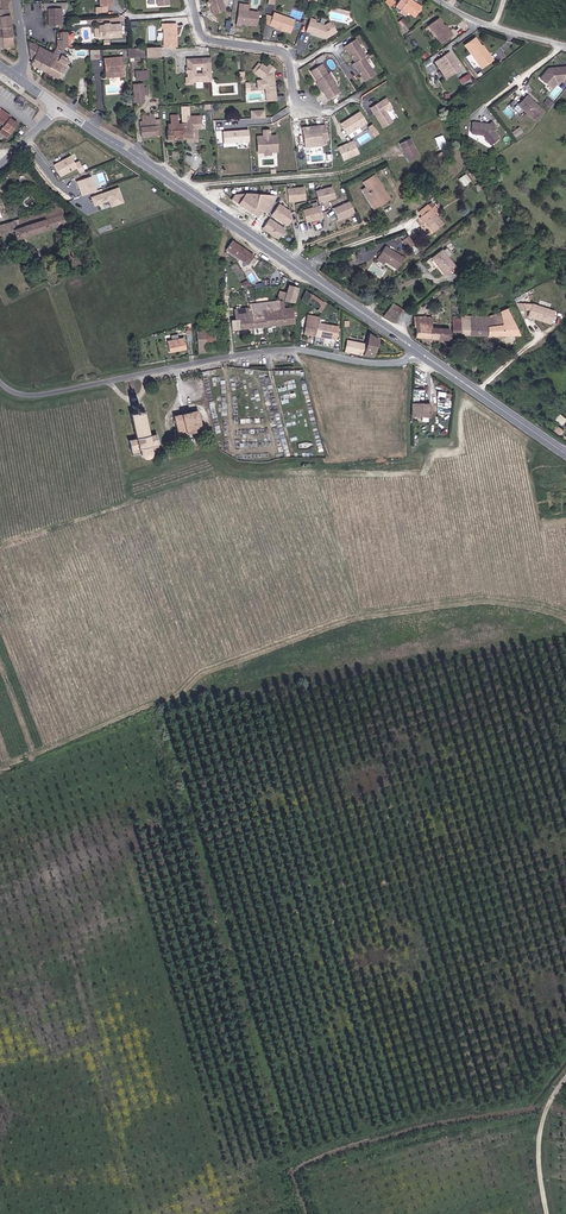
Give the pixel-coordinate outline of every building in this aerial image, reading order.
[(11,11),(10,0),(0,0),(0,12),(11,11)] [(215,14),(226,10),(223,0),(210,0),(215,14)] [(405,9),(406,8),(418,16),(425,7),(415,0),(404,0),(400,6),(405,9)] [(62,26),(62,17),(61,9),(69,8),(69,2),(42,4),(42,10),(49,10),(49,27),(62,26)] [(240,10),(238,25),(243,26),(243,24),(258,26),(260,12),(240,10)] [(14,31),(11,11),(0,12),(0,32),(14,31)] [(275,13),(271,26),(292,33),(296,20),(275,13)] [(439,18),(429,26),(442,44),(453,34),(446,25),(444,24),(439,18)] [(318,22),(313,20),(308,32),(328,39),(338,33),(331,23),(326,27),(317,23),(318,22)] [(110,26),(106,26),(100,26),(101,39),(121,38),(121,25),(110,26)] [(177,25),(163,25),(163,30),(164,30),(165,48),(178,49),(177,25)] [(14,31),(0,32),(0,48),(5,52),(8,49),(16,48),(14,31)] [(59,41),(59,48),(61,48),(67,52),(69,48),(70,48),(70,32),(63,33),(63,41),(59,41)] [(473,37),(463,46),(482,67),(493,58),(481,45),(479,45),(473,37)] [(357,69),(360,75),(372,70),(365,58),(367,57),(357,40),(345,47),(348,52),(349,51),(356,64),(353,65),(356,69),(357,69)] [(33,65),(49,72),(52,65),(53,66),(57,59),(53,57),(56,53),(30,42),(33,60),(35,61),(33,65)] [(66,52),(59,48),(56,53),(53,57),(57,59),(53,66),(52,65),(49,72),(60,78),(71,61),(64,56),(66,52)] [(148,49),(149,58),(162,58),(162,48),(148,49)] [(99,58),(99,49),(90,49),(90,58),(99,58)] [(147,59),(147,49),(131,49),(131,59),(147,59)] [(449,77),(460,69),(449,53),(438,61),(449,77)] [(106,60),(107,78),(126,77),(126,59),(106,60)] [(188,60),(189,78),(193,82),(212,81),(211,59),(188,60)] [(267,69),(263,65),(256,73),(264,80),(264,82),(265,90),(267,90),(276,88),(274,74),(276,70),(270,65),(267,69)] [(321,89),(334,85),(328,76),(329,75),(322,65),(311,71),(319,83),(318,84),(321,89)] [(551,68),(543,78),(552,85),(558,78),(565,78),(565,68),(551,68)] [(376,76),(372,70),(360,75),(365,82),(376,76)] [(552,85),(554,88),(559,82),(565,83),(565,78),(558,78),(552,85)] [(335,86),(334,85),(321,89),(324,93),(330,101),(341,93),(336,85),(335,86)] [(145,91),(136,91),(137,104),(146,104),(145,97),(150,97),(149,90),(145,91)] [(277,93),(268,94),(269,102),(278,101),(277,93)] [(530,95),(521,104),(537,119),(545,110),(530,95)] [(551,98),(547,104),(552,109),(557,103),(551,98)] [(371,110),(384,129),(393,124),(386,113),(392,109),(387,100),(371,110)] [(183,124),(183,125),(184,139),(194,139),(193,124),(203,123),(202,116),(190,117),(190,106),(181,107),(182,124),(183,124)] [(8,128),(6,130),(3,135),(10,140),(14,135),(22,124),(14,119),(15,118),(0,107),(0,122),(8,128)] [(250,109),(250,117),(265,117),(264,109),(250,109)] [(343,125),(349,135),(367,124),(361,113),(343,125)] [(157,119),(144,120),(144,123),(142,123),(143,140),(157,139),(157,129),(157,119)] [(494,124),(476,121),(475,133),(488,135),(496,145),(505,138),(499,131),(502,128),(497,121),(494,124)] [(184,139),(183,125),(179,125),(172,126),(170,126),(170,132),(168,133),(168,140),(184,139)] [(304,130),(306,148),(311,147),(311,144),(316,144),(316,148),(324,147),(323,143),(329,142),(328,127),(304,130)] [(28,137),(33,132),(29,129),(25,133),(28,137)] [(248,130),(223,131),(224,144),(249,142),(248,130)] [(358,130),(349,135),(351,139),(360,133),(358,130)] [(278,135),(257,136),(257,153),(278,153),(278,135)] [(443,135),(437,137),(439,145),(445,144),(443,135)] [(414,139),(404,144),(412,161),(422,157),(414,139)] [(348,155),(349,158),(359,153),(354,141),(343,145),(348,155)] [(348,155),(344,146),(339,148),(343,157),(348,155)] [(78,169),(81,175),(85,173),(81,163),(77,165),(73,157),(56,166),(62,178),(78,169)] [(467,173),(461,178),(467,185),(473,180),(467,173)] [(384,187),(386,186),(379,176),(368,183),(371,188),(374,193),(372,195),(378,203),(376,204),(379,209),(394,199),(387,189),(386,190),(384,187)] [(78,183),(83,198),(97,193),(92,178),(78,183)] [(332,186),(315,191),(319,203),(336,198),(332,186)] [(304,188),(286,190),(288,202),(305,200),(304,188)] [(367,191),(376,204),(378,203),(372,195),(374,193),(371,188),(367,191)] [(119,190),(92,199),(95,207),(110,202),(112,209),(124,204),(119,190)] [(269,216),(278,198),(269,197),(248,193),(232,197),(230,201),(258,219),(264,213),(269,216)] [(342,220),(357,212),(352,201),(336,209),(342,220)] [(292,220),(290,211),(279,203),(272,214),(289,225),(292,220)] [(319,206),(303,210),(306,222),(323,218),(319,206)] [(69,223),(67,216),(69,215),(68,213),(66,213),(64,207),(1,227),(0,228),(0,237),(18,231),(20,238),(69,223)] [(429,226),(437,237),(448,230),(439,219),(435,213),(424,222),(428,227),(429,226)] [(269,219),(263,229),(278,239),(285,229),(269,219)] [(415,245),(407,237),(401,242),(409,250),(415,245)] [(236,242),(229,251),(246,263),(244,265),(247,266),(248,264),(249,264),(255,255),(236,242)] [(386,250),(379,261),(386,265),(400,273),(407,262),(386,250)] [(458,272),(446,256),(436,263),(448,279),(458,272)] [(468,276),(459,280),(465,287),(474,284),(472,281),(468,276)] [(284,298),(296,303),(301,290),(293,286),(291,291),(287,290),(284,298)] [(304,301),(320,311),(325,302),(309,292),(304,301)] [(294,308),(283,310),(281,301),(253,305),(254,314),(255,330),(297,323),(294,308)] [(556,311),(533,304),(516,303),(521,311),(531,310),(529,317),(551,324),(556,311)] [(396,324),(404,311),(395,305),(387,318),(396,324)] [(491,314),(463,316),(453,320),(453,336),(474,337),(521,336),(515,323),(508,309),(491,314)] [(243,331),(255,330),(254,314),(252,314),(251,310),(237,313),(238,321),(242,321),(243,331)] [(310,315),(306,332),(330,338),(332,325),(320,322),(321,317),(310,315)] [(416,330),(412,335),(419,340),(451,341),(450,331),(448,330),(447,322),(443,315),(418,315),(416,330)] [(212,335),(212,330),(199,331),(200,354),(210,353),(209,344),(218,344),(217,334),(212,335)] [(363,355),(376,357),(380,338),(370,332),(367,344),(348,340),(346,353),(363,355)] [(180,342),(175,343),(169,344),(172,354),(188,349),(186,340),(180,342)] [(430,403),(413,403),(414,416),(431,416),(430,403)] [(147,413),(145,414),(143,407),(135,408),(137,416),(133,417),(138,440),(130,442),(133,458),(141,456),(142,459),(143,460),(144,461),(146,462),(148,462),(150,462),(152,460),(154,457),(154,453),(162,452),(158,435),(152,437),(147,413)] [(175,417),(179,436),(201,431),(198,412),(175,417)] [(559,425),(556,431),(562,434),(565,429),(559,425)]
